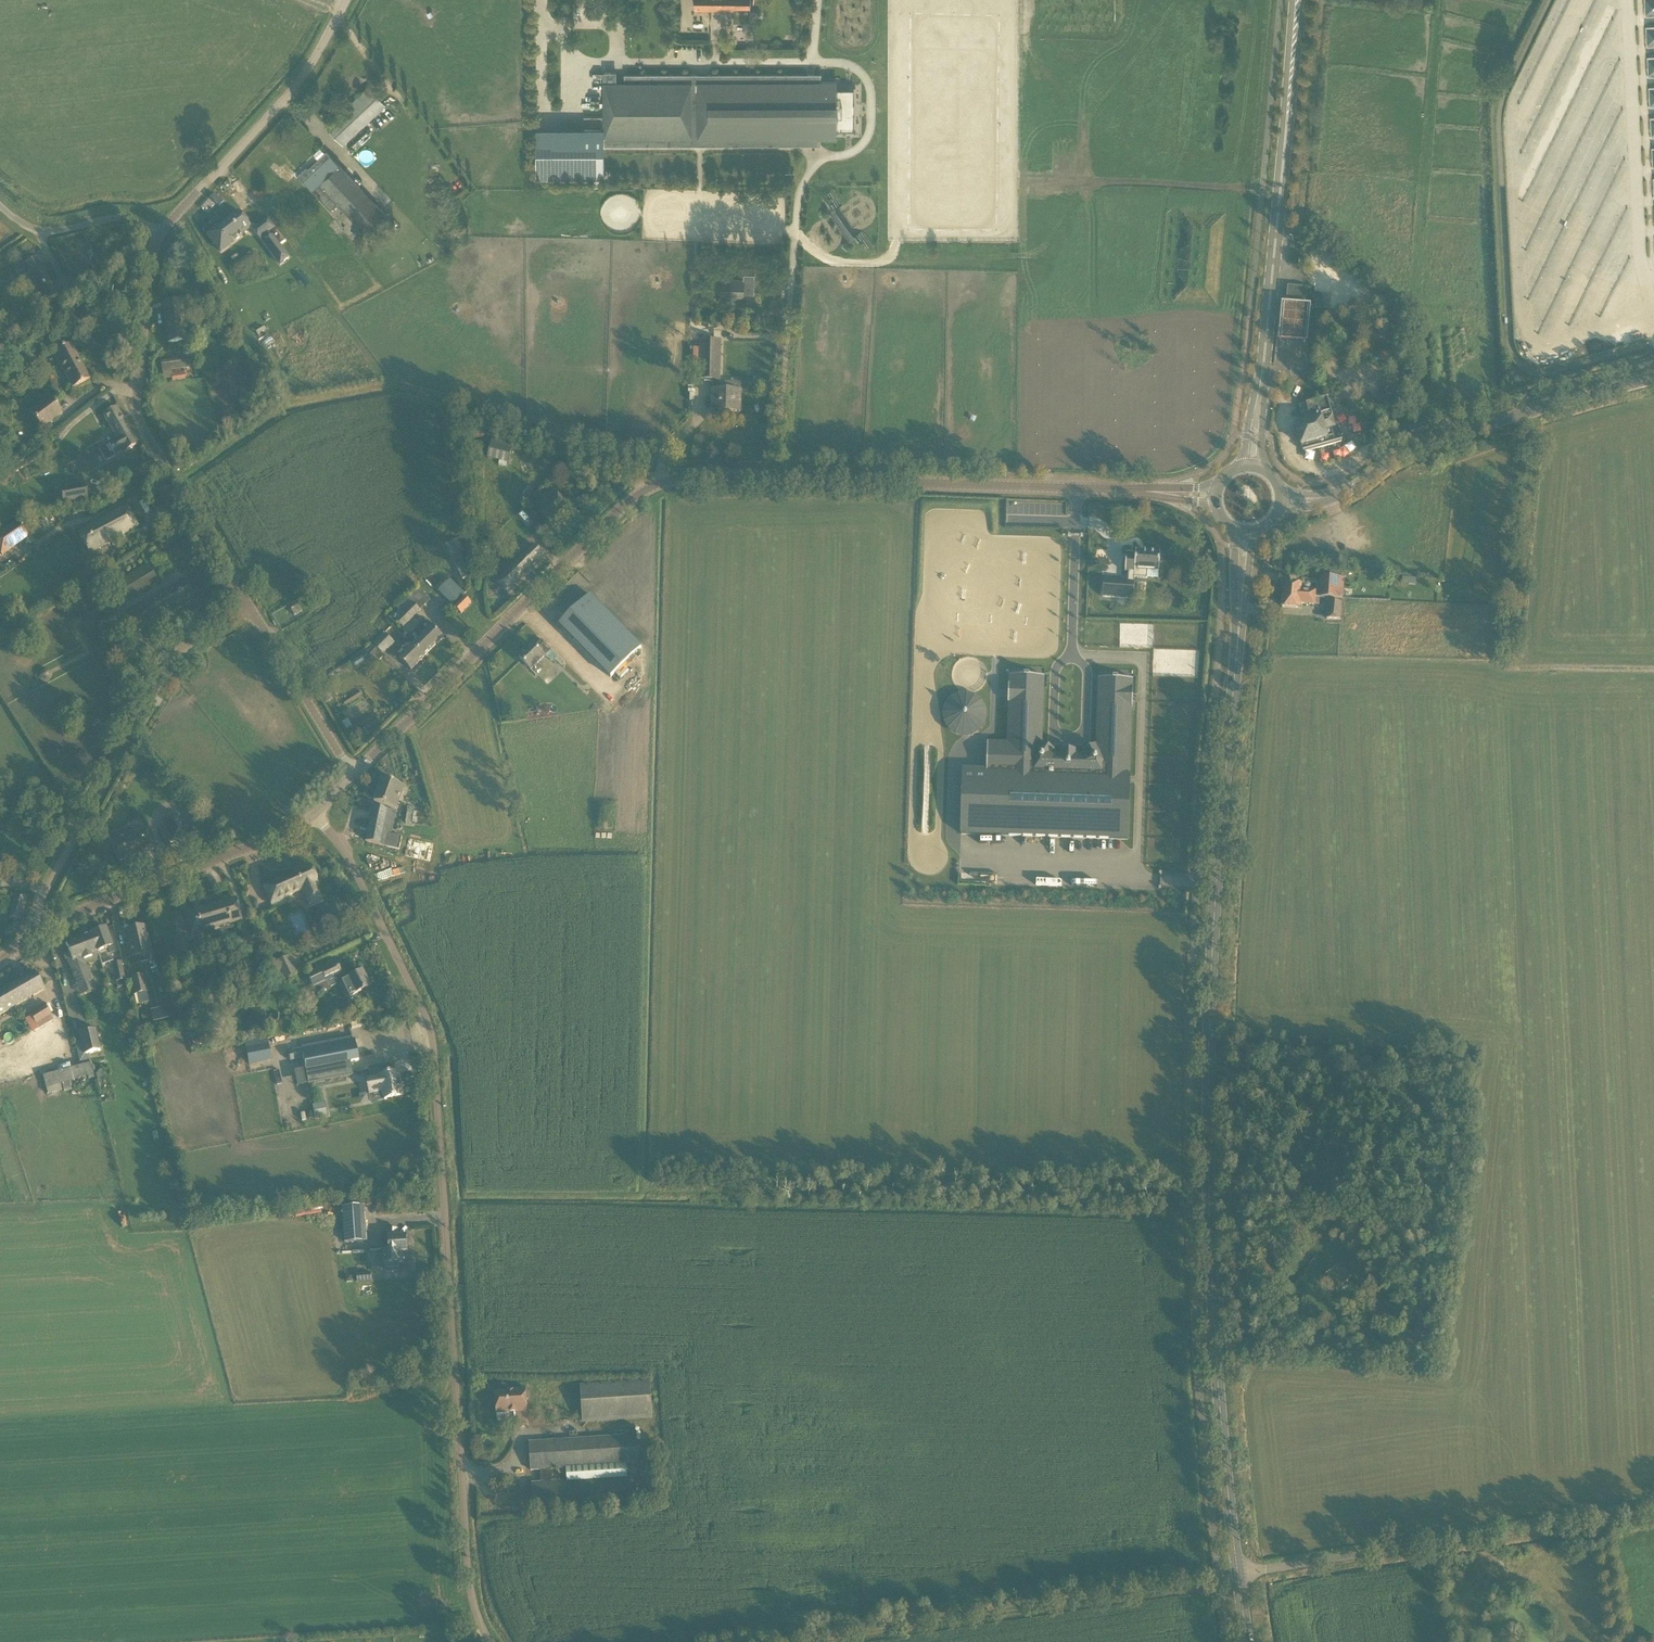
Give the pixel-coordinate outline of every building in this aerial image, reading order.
[(694,8),(733,8),(733,21),(750,22),(750,6),(761,6),(761,0),(694,0),(694,8)] [(1645,8),(1645,12),(1653,12),(1653,0),(1645,0),(1645,8)] [(1646,28),(1646,37),(1647,43),(1653,42),(1653,27),(1646,28)] [(1217,62),(1216,73),(1226,74),(1227,63),(1217,62)] [(604,72),(604,144),(820,144),(820,136),(837,136),(837,130),(837,115),(838,115),(838,103),(837,103),(837,88),(837,81),(820,81),(820,74),(625,74),(625,81),(616,81),(616,72),(604,72)] [(344,99),(335,106),(345,120),(377,97),(369,86),(363,91),(360,87),(353,93),(352,91),(343,98),(344,99)] [(330,155),(303,181),(330,209),(358,184),(330,155)] [(269,173),(247,189),(260,206),(270,198),(274,203),(282,197),(289,207),(293,203),(306,220),(318,211),(301,188),(289,197),(287,194),(287,193),(279,183),(278,184),(269,173)] [(225,221),(208,235),(215,244),(220,251),(233,241),(231,239),(238,233),(239,233),(240,234),(241,234),(244,232),(245,233),(252,228),(240,212),(237,214),(226,222),(225,221)] [(254,230),(253,230),(260,240),(262,239),(263,239),(264,242),(265,242),(263,243),(266,246),(275,258),(275,257),(280,265),(284,262),(289,258),(288,255),(280,246),(286,241),(276,228),(268,234),(263,226),(257,231),(256,229),(254,230)] [(23,267),(16,271),(19,277),(28,293),(32,291),(36,298),(38,297),(42,305),(59,297),(50,282),(41,265),(38,259),(28,264),(22,267),(23,267)] [(744,282),(754,283),(755,274),(744,274),(744,279),(722,278),(722,295),(743,295),(744,282)] [(1304,308),(1306,288),(1288,286),(1287,287),(1288,287),(1287,305),(1304,306),(1304,307),(1304,308)] [(1350,289),(1346,302),(1368,309),(1372,295),(1350,289)] [(1327,305),(1337,305),(1337,293),(1327,294),(1327,305)] [(180,301),(174,301),(164,303),(168,344),(184,342),(180,301)] [(1310,310),(1282,307),(1279,344),(1307,347),(1310,310)] [(720,380),(721,341),(700,340),(700,380),(720,380)] [(71,344),(61,349),(53,353),(72,389),(90,379),(71,344)] [(162,372),(188,369),(187,361),(161,365),(162,372)] [(185,379),(184,370),(170,372),(172,381),(185,379)] [(740,412),(741,391),(713,391),(712,411),(740,412)] [(28,413),(40,429),(61,413),(49,397),(28,413)] [(1313,421),(1295,426),(1301,446),(1303,452),(1312,449),(1319,447),(1320,448),(1332,445),(1331,444),(1341,441),(1337,426),(1335,427),(1327,397),(1307,403),(1306,403),(1310,419),(1312,419),(1313,421)] [(130,431),(116,407),(103,415),(116,438),(116,439),(130,431)] [(1357,432),(1362,430),(1355,411),(1341,415),(1345,427),(1354,424),(1357,432)] [(138,444),(130,431),(116,439),(116,438),(98,449),(105,462),(115,456),(123,451),(124,452),(138,444)] [(511,453),(513,444),(492,438),(490,448),(511,453)] [(7,467),(11,475),(25,469),(21,461),(7,467)] [(570,461),(562,468),(572,473),(577,464),(570,461)] [(84,485),(60,489),(63,505),(87,501),(84,485)] [(572,507),(569,505),(571,502),(571,500),(571,498),(570,496),(568,495),(566,494),(564,494),(562,494),(560,496),(554,490),(536,508),(553,526),(572,507)] [(491,500),(481,502),(484,521),(494,520),(491,500)] [(127,506),(117,511),(77,534),(88,554),(110,542),(112,546),(116,544),(116,543),(123,540),(120,535),(137,525),(127,506)] [(169,521),(169,510),(169,507),(155,506),(156,520),(169,521)] [(28,538),(16,521),(0,532),(0,554),(2,557),(28,538)] [(463,550),(459,539),(447,544),(462,580),(470,576),(459,551),(463,550)] [(545,558),(538,550),(530,542),(493,578),(508,594),(545,558)] [(1104,580),(1103,598),(1134,600),(1135,582),(1134,582),(1135,578),(1147,579),(1147,572),(1159,572),(1160,553),(1136,552),(1135,559),(1126,559),(1125,572),(1129,572),(1128,581),(1104,580)] [(99,575),(113,567),(109,560),(95,568),(99,575)] [(138,571),(110,587),(116,596),(121,605),(153,586),(157,583),(154,578),(147,565),(138,571)] [(1284,583),(1283,596),(1315,598),(1319,598),(1341,600),(1343,579),(1322,577),(1321,591),(1301,590),(1301,585),(1284,583)] [(452,605),(464,593),(451,578),(438,590),(452,605)] [(137,633),(194,598),(184,581),(127,615),(137,633)] [(429,600),(423,594),(397,620),(403,626),(429,600)] [(590,595),(559,626),(611,677),(642,647),(590,595)] [(1315,605),(1315,598),(1283,596),(1282,607),(1299,609),(1300,604),(1315,605)] [(455,608),(461,614),(471,604),(465,598),(455,608)] [(87,608),(82,599),(76,603),(81,611),(87,608)] [(1327,602),(1326,619),(1340,620),(1341,603),(1327,602)] [(298,606),(290,610),(294,616),(298,614),(301,612),(298,606)] [(426,620),(418,628),(409,637),(406,640),(424,657),(443,638),(426,620)] [(584,682),(597,670),(557,630),(544,643),(544,644),(538,650),(532,645),(519,658),(530,670),(551,649),(584,682)] [(393,642),(384,633),(372,645),(382,654),(393,642)] [(424,657),(406,640),(399,647),(404,652),(398,658),(411,671),(424,657)] [(113,653),(118,658),(126,651),(132,646),(128,641),(113,653)] [(192,662),(192,663),(192,664),(192,665),(193,667),(194,668),(195,668),(196,668),(198,668),(199,668),(200,667),(200,665),(201,664),(200,663),(200,661),(198,660),(197,660),(196,660),(194,660),(193,661),(192,662)] [(963,770),(961,835),(1052,838),(1075,838),(1128,840),(1130,775),(1126,775),(1129,707),(1132,708),(1133,688),(1132,688),(1133,680),(1118,679),(1118,678),(1113,678),(1113,679),(1098,679),(1098,690),(1101,691),(1099,749),(1096,749),(1095,747),(1083,753),(1085,755),(1082,757),(1075,756),(1075,752),(1062,751),(1062,756),(1055,756),(1052,754),(1054,752),(1043,745),(1041,747),(1039,747),(1040,689),(1043,689),(1044,677),(1029,676),(1029,675),(1024,675),(1024,676),(1009,676),(1009,684),(1008,684),(1008,703),(1011,704),(1010,746),(988,746),(988,743),(987,743),(986,771),(986,772),(986,778),(968,777),(968,771),(968,770),(963,770)] [(328,687),(325,680),(315,686),(325,703),(331,700),(324,689),(328,687)] [(952,740),(989,729),(978,691),(941,701),(952,740)] [(404,786),(392,782),(382,779),(374,801),(396,809),(404,786)] [(373,807),(366,842),(387,848),(399,850),(402,838),(391,835),(396,812),(373,807)] [(408,808),(406,821),(406,824),(412,825),(414,809),(408,808)] [(186,836),(179,816),(171,819),(171,817),(163,820),(171,842),(186,836)] [(154,850),(150,840),(147,832),(133,837),(129,828),(108,836),(118,862),(140,854),(141,855),(154,850)] [(407,837),(403,855),(428,860),(432,843),(407,837)] [(263,887),(267,897),(271,906),(286,899),(286,897),(302,890),(309,906),(322,900),(315,884),(318,883),(310,866),(263,887)] [(26,896),(15,893),(9,918),(20,920),(26,896)] [(241,920),(238,910),(235,899),(185,914),(191,934),(241,920)] [(144,928),(124,932),(130,958),(131,958),(132,964),(140,962),(138,956),(150,953),(144,928)] [(114,953),(109,939),(105,929),(89,935),(98,959),(108,955),(114,953)] [(258,944),(255,933),(234,940),(238,951),(258,944)] [(98,960),(98,959),(89,935),(66,944),(69,954),(65,956),(76,985),(91,980),(85,965),(98,960)] [(296,974),(288,957),(276,963),(284,979),(296,974)] [(334,961),(307,974),(317,995),(339,984),(346,998),(369,988),(361,972),(343,981),(340,974),(341,974),(334,961)] [(120,963),(112,965),(116,982),(123,981),(124,981),(124,980),(122,973),(120,963)] [(39,981),(34,972),(0,991),(0,1015),(44,990),(39,981)] [(146,992),(142,977),(130,980),(134,995),(146,992)] [(207,983),(206,988),(210,991),(214,989),(215,984),(211,982),(207,983)] [(44,1007),(29,1016),(30,1018),(35,1026),(50,1017),(44,1007)] [(174,1007),(153,1012),(155,1023),(176,1018),(174,1007)] [(95,1030),(79,1034),(84,1055),(100,1051),(95,1030)] [(267,1039),(244,1043),(248,1066),(272,1061),(267,1039)] [(301,1050),(288,1053),(290,1061),(303,1059),(308,1085),(352,1076),(350,1063),(358,1061),(354,1040),(301,1050)] [(87,1076),(84,1065),(42,1077),(45,1088),(87,1076)] [(403,1096),(399,1073),(396,1073),(385,1076),(383,1067),(368,1070),(370,1080),(367,1080),(368,1084),(370,1094),(383,1092),(384,1100),(403,1096)] [(114,1089),(119,1107),(128,1105),(123,1087),(114,1089)] [(1391,1098),(1392,1090),(1381,1089),(1380,1098),(1391,1098)] [(324,1103),(312,1105),(314,1119),(327,1117),(324,1103)] [(1332,1176),(1329,1190),(1336,1192),(1337,1186),(1343,1187),(1345,1179),(1340,1178),(1332,1176)] [(366,1228),(364,1206),(343,1208),(344,1224),(345,1243),(367,1242),(366,1228)] [(408,1251),(407,1236),(398,1237),(397,1229),(388,1230),(389,1250),(384,1250),(385,1264),(402,1263),(401,1251),(408,1251)] [(582,1424),(652,1420),(650,1382),(580,1386),(582,1424)] [(526,1388),(524,1388),(513,1389),(513,1392),(495,1393),(497,1414),(527,1412),(526,1388)] [(638,1464),(636,1436),(529,1443),(531,1471),(540,1470),(541,1483),(532,1484),(534,1512),(629,1506),(627,1478),(553,1482),(552,1469),(638,1464)]
